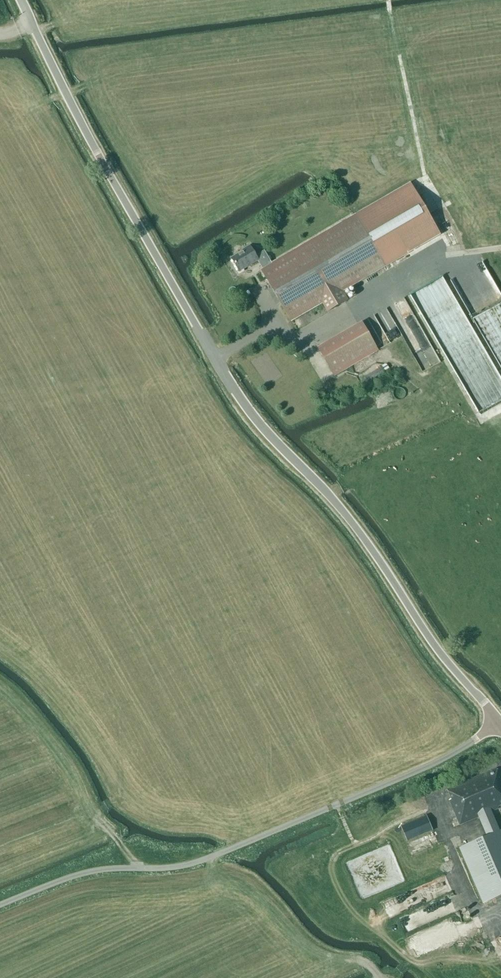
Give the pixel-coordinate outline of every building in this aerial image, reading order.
[(262,270),(291,321),(322,303),(328,312),(348,300),(342,291),(439,235),(410,184),(272,264),(265,251),(256,256),(250,246),(243,250),(243,251),(231,258),(239,272),(258,261),(263,269),(262,270)] [(452,279),(449,281),(458,295),(461,293),(452,279)] [(414,349),(423,369),(455,353),(428,295),(411,303),(433,350),(423,354),(419,346),(414,349)] [(374,308),(376,312),(364,318),(378,347),(402,335),(386,302),(374,308)] [(318,348),(334,376),(378,351),(362,323),(318,348)] [(452,807),(460,825),(479,817),(487,836),(477,841),(473,832),(465,836),(468,844),(459,848),(483,904),(500,896),(500,830),(499,831),(491,812),(499,809),(498,806),(500,805),(500,779),(497,769),(447,790),(451,800),(449,800),(452,807)] [(420,836),(414,821),(401,827),(407,841),(420,836)]
